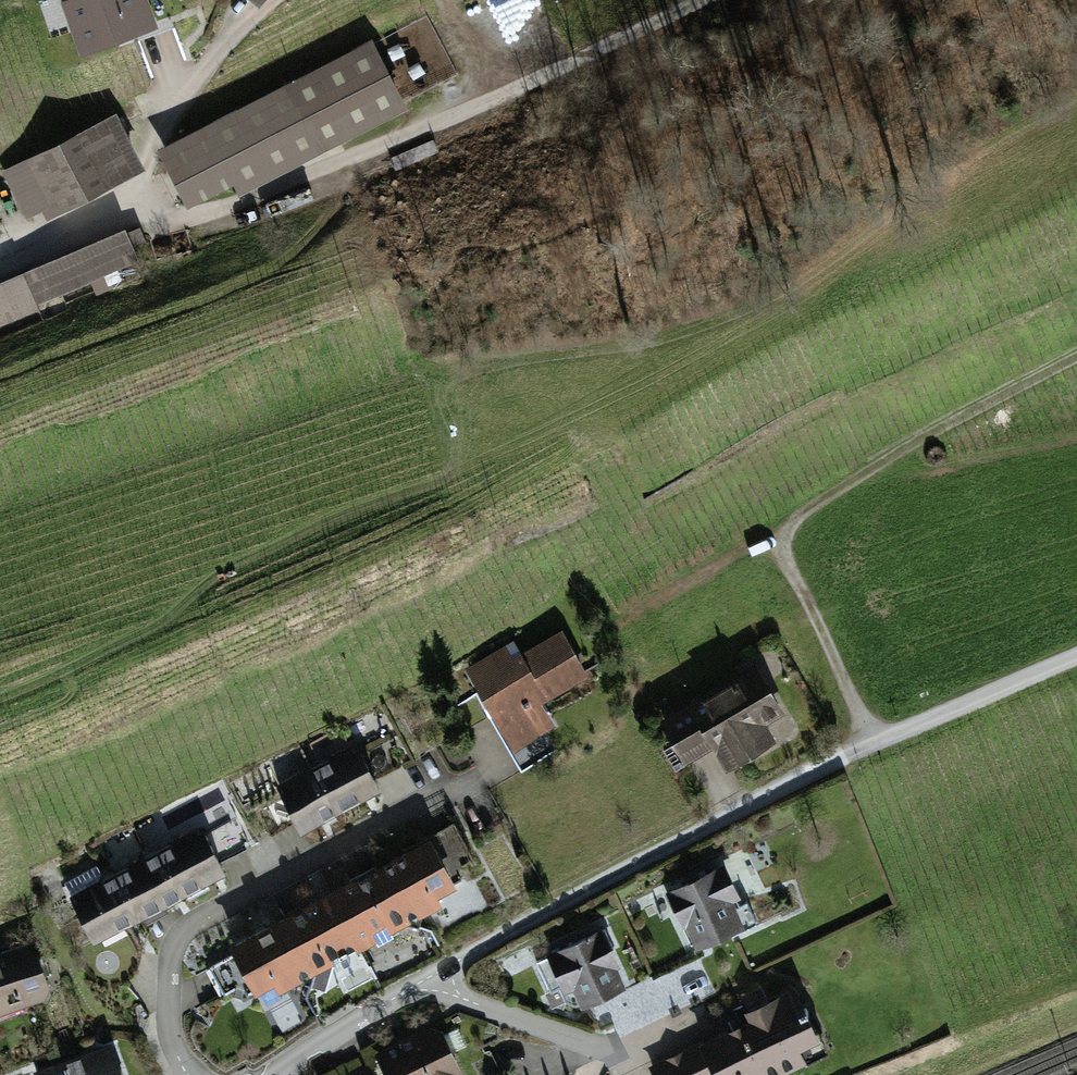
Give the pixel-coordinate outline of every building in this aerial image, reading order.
[(157,0),(95,0),(71,9),(82,37),(160,8),(157,0)] [(238,195),(404,111),(371,47),(166,150),(193,204),(233,184),(238,195)] [(52,224),(150,169),(119,114),(6,178),(32,223),(46,215),(52,224)] [(0,285),(0,328),(143,267),(128,230),(0,285)] [(569,629),(525,654),(517,640),(471,666),(518,748),(564,721),(550,697),(594,672),(569,629)] [(786,737),(775,718),(790,710),(764,664),(669,719),(695,764),(723,748),(734,767),(786,737)] [(347,804),(388,782),(366,739),(325,761),(347,804)] [(305,825),(347,804),(325,761),(283,782),(305,825)] [(187,891),(232,868),(209,824),(165,847),(187,891)] [(468,891),(440,838),(389,864),(417,918),(468,891)] [(143,914),(187,891),(165,847),(120,870),(143,914)] [(729,861),(674,887),(701,945),(756,919),(729,861)] [(417,918),(389,864),(339,890),(367,944),(417,918)] [(99,937),(143,914),(120,870),(76,893),(99,937)] [(367,944),(339,890),(288,916),(316,970),(367,944)] [(316,970),(288,916),(238,943),(266,996),(316,970)] [(637,982),(610,925),(557,950),(584,1008),(637,982)] [(60,994),(40,939),(0,954),(0,1017),(60,994)] [(751,1012),(755,1020),(781,1074),(836,1048),(807,986),(751,1012)] [(706,1042),(722,1074),(781,1074),(755,1020),(706,1042)] [(444,1023),(381,1052),(392,1074),(468,1074),(444,1023)] [(118,1043),(43,1071),(44,1074),(131,1074),(118,1043)] [(654,1070),(657,1074),(716,1074),(701,1045),(654,1070)]
